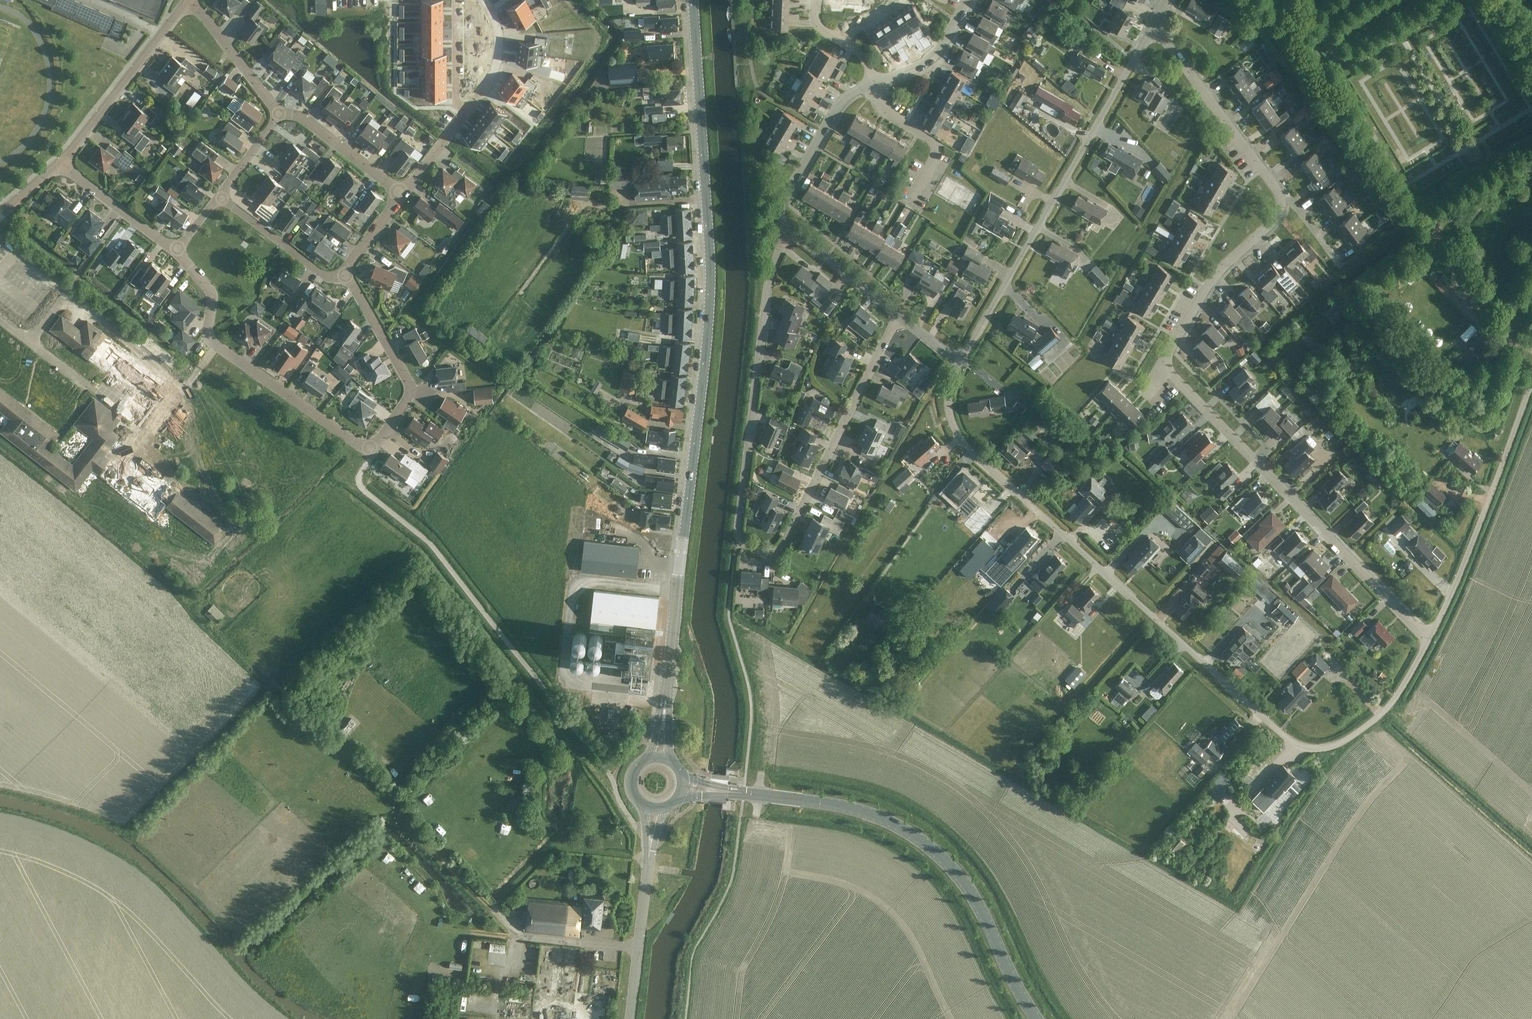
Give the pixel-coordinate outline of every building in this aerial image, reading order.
[(106,33),(109,34),(109,32),(118,36),(125,21),(76,0),(39,0),(52,6),(51,8),(96,28),(106,33)] [(251,2),(248,0),(242,0),(241,2),(238,0),(221,0),(217,5),(230,16),(234,11),(241,15),(251,2)] [(256,18),(265,6),(257,0),(256,0),(247,12),(256,18)] [(422,10),(442,10),(442,0),(422,0),(422,10)] [(507,8),(513,18),(530,9),(525,0),(523,0),(507,8)] [(637,4),(658,3),(658,10),(676,9),(676,7),(677,7),(677,1),(675,1),(675,0),(637,0),(637,4)] [(1002,28),(1007,18),(1003,16),(1007,9),(992,0),(986,12),(992,15),(989,20),(998,25),(998,26),(1002,28)] [(1019,1),(1022,1),(1023,0),(1000,0),(1000,1),(1015,9),(1019,1)] [(1114,16),(1130,26),(1136,16),(1122,8),(1126,1),(1124,0),(1110,0),(1109,1),(1119,7),(1114,16)] [(1200,2),(1196,0),(1190,0),(1186,8),(1196,14),(1195,16),(1210,24),(1218,10),(1201,0),(1200,2)] [(1222,0),(1218,0),(1216,3),(1222,8),(1225,2),(1222,0)] [(885,1),(875,7),(879,15),(889,9),(885,1)] [(789,4),(772,4),(772,16),(798,17),(799,13),(789,12),(789,4)] [(914,7),(903,13),(910,24),(916,34),(917,36),(924,32),(919,23),(923,21),(914,7)] [(269,15),(274,19),(279,13),(274,8),(269,15)] [(874,8),(864,14),(867,20),(878,14),(874,8)] [(530,9),(513,18),(518,29),(535,19),(530,9)] [(422,10),(422,22),(442,22),(442,10),(422,10)] [(897,17),(893,20),(902,34),(904,36),(906,41),(910,47),(915,44),(916,45),(920,46),(920,47),(921,46),(923,45),(917,36),(916,34),(910,24),(903,13),(897,17)] [(1229,19),(1218,13),(1209,29),(1219,35),(1229,19)] [(660,17),(660,15),(644,16),(645,26),(660,24),(660,33),(668,32),(667,30),(677,29),(677,25),(678,23),(678,17),(676,16),(660,17)] [(798,17),(772,16),(771,28),(788,28),(788,20),(798,21),(798,17)] [(1130,26),(1114,16),(1111,21),(1104,17),(1098,27),(1109,33),(1112,28),(1125,35),(1130,26)] [(982,32),(979,37),(992,44),(998,35),(994,32),(998,26),(998,25),(989,20),(982,17),(976,28),(982,32)] [(258,22),(253,18),(242,33),(253,42),(261,30),(264,32),(269,26),(260,19),(258,22)] [(893,20),(883,26),(897,48),(901,46),(895,38),(902,34),(893,20)] [(422,22),(422,33),(442,33),(442,22),(422,22)] [(284,29),(293,36),(294,35),(297,31),(289,25),(287,24),(284,29)] [(1031,41),(1038,29),(1031,24),(1024,37),(1031,41)] [(883,26),(873,32),(881,46),(888,42),(893,51),(897,48),(883,26)] [(624,30),(625,38),(641,37),(641,28),(624,30)] [(422,33),(422,45),(442,45),(442,33),(422,33)] [(992,44),(979,37),(973,33),(966,45),(973,48),(970,53),(983,61),(988,51),(984,49),(988,42),(992,44)] [(275,67),(287,52),(281,48),(286,40),(278,35),(268,48),(273,51),(266,61),(275,67)] [(1080,50),(1083,43),(1070,35),(1067,42),(1080,50)] [(520,41),(519,51),(538,54),(540,43),(541,43),(546,44),(547,38),(535,36),(535,37),(536,37),(535,42),(520,40),(519,41),(520,41)] [(310,48),(314,43),(309,40),(305,44),(310,48)] [(648,44),(649,60),(675,59),(674,43),(648,44)] [(422,45),(422,56),(426,56),(442,56),(442,45),(422,45)] [(1266,51),(1262,46),(1257,50),(1261,55),(1266,51)] [(290,48),(287,52),(275,67),(285,74),(294,61),(299,64),(306,55),(298,49),(296,52),(290,48)] [(820,49),(814,59),(841,75),(843,71),(835,66),(838,59),(820,49)] [(983,61),(970,53),(970,54),(963,50),(957,61),(963,65),(960,70),(973,78),(978,68),(974,66),(979,59),(983,61)] [(517,62),(517,63),(541,66),(543,55),(539,54),(538,54),(519,51),(517,62)] [(1089,74),(1099,80),(1105,70),(1097,65),(1098,63),(1078,52),(1070,66),(1080,72),(1080,71),(1088,75),(1089,74)] [(328,53),(323,58),(328,62),(333,57),(328,53)] [(171,56),(165,65),(180,76),(184,71),(190,76),(197,67),(185,58),(182,62),(180,62),(171,56)] [(426,56),(426,67),(446,67),(446,56),(442,56),(426,56)] [(1274,62),(1270,58),(1266,61),(1269,66),(1273,63),(1274,62)] [(823,78),(822,78),(826,80),(830,74),(838,79),(841,75),(814,59),(808,69),(823,78)] [(638,83),(636,61),(608,63),(610,85),(638,83)] [(1228,86),(1235,94),(1248,84),(1244,79),(1250,74),(1248,71),(1253,67),(1250,62),(1237,71),(1240,76),(1228,86)] [(220,74),(208,64),(202,71),(215,81),(220,74)] [(174,93),(178,88),(181,84),(177,80),(180,76),(165,65),(158,73),(166,80),(163,84),(174,93)] [(1014,78),(1019,69),(1013,65),(1008,74),(1014,78)] [(335,74),(339,69),(334,66),(330,71),(335,74)] [(426,67),(426,79),(446,79),(446,67),(426,67)] [(1275,67),(1269,72),(1272,76),(1264,82),(1268,88),(1282,77),(1275,67)] [(562,81),(565,73),(551,69),(549,77),(562,81)] [(819,85),(822,78),(823,78),(808,69),(802,80),(825,93),(827,90),(819,85)] [(946,81),(960,89),(964,82),(973,87),(975,84),(952,71),(946,81)] [(513,74),(506,82),(522,94),(523,95),(525,97),(532,89),(533,90),(537,84),(528,77),(528,78),(528,79),(525,82),(513,73),(512,73),(513,74)] [(230,94),(238,85),(226,76),(219,86),(230,94)] [(292,89),(306,100),(313,91),(319,95),(329,82),(323,77),(317,84),(312,80),(311,82),(303,76),(292,89)] [(426,79),(426,90),(446,90),(446,79),(426,79)] [(823,97),(825,93),(802,80),(796,90),(810,99),(810,98),(814,92),(823,97)] [(1135,96),(1148,104),(1158,87),(1145,80),(1135,96)] [(963,105),(965,101),(956,96),(960,89),(946,81),(940,92),(963,105)] [(499,90),(499,91),(515,104),(516,103),(515,103),(522,94),(506,82),(500,91),(499,90)] [(362,91),(365,86),(361,83),(357,88),(362,91)] [(1248,84),(1235,94),(1241,103),(1261,89),(1258,85),(1253,90),(1248,84)] [(663,89),(663,85),(654,86),(642,86),(643,94),(655,93),(655,95),(662,95),(663,102),(682,100),(681,88),(663,89)] [(330,119),(343,103),(338,99),(342,93),(333,86),(322,100),(327,103),(321,112),(330,119)] [(1063,118),(1074,124),(1080,113),(1072,108),(1073,106),(1039,86),(1033,96),(1043,101),(1043,102),(1059,111),(1056,115),(1063,119),(1063,118)] [(1259,117),(1273,107),(1269,102),(1278,95),(1272,86),(1263,94),(1266,98),(1252,108),(1259,117)] [(194,90),(191,95),(198,100),(201,95),(194,90)] [(426,90),(426,102),(446,102),(446,90),(426,90)] [(819,103),(810,98),(810,99),(796,90),(790,101),(804,109),(808,102),(817,107),(819,103)] [(1009,105),(1019,112),(1029,96),(1019,90),(1009,105)] [(960,109),(963,105),(940,92),(934,102),(948,110),(952,104),(960,109)] [(1161,113),(1169,98),(1157,92),(1149,107),(1161,113)] [(996,108),(999,102),(989,96),(986,103),(996,108)] [(818,103),(826,108),(830,102),(822,97),(818,103)] [(231,117),(248,130),(261,112),(244,99),(231,117)] [(1277,125),(1292,113),(1282,100),(1273,107),(1259,117),(1266,127),(1274,121),(1277,125)] [(588,109),(590,110),(590,109),(592,103),(589,102),(582,101),(581,106),(580,108),(588,109)] [(934,102),(928,112),(951,126),(953,122),(944,117),(948,110),(934,102)] [(132,103),(125,112),(141,124),(146,119),(150,122),(156,113),(144,104),(141,109),(132,103)] [(360,109),(356,106),(351,103),(348,107),(343,103),(330,119),(340,126),(346,118),(351,122),(360,109)] [(490,103),(483,112),(499,124),(506,115),(490,103)] [(1306,104),(1294,113),(1298,119),(1310,110),(1306,104)] [(976,113),(971,110),(968,115),(966,118),(971,121),(972,121),(976,113)] [(784,111),(777,122),(792,130),(796,124),(804,129),(807,125),(784,111)] [(141,124),(125,112),(118,122),(126,128),(121,135),(135,145),(134,146),(140,151),(150,139),(137,130),(141,124)] [(365,145),(377,129),(368,122),(373,116),(368,112),(358,126),(362,130),(356,138),(365,145)] [(483,112),(476,121),(491,133),(499,124),(483,112)] [(951,126),(928,112),(921,123),(936,131),(940,124),(952,131),(954,128),(951,126)] [(819,122),(822,116),(817,113),(814,119),(819,122)] [(853,144),(866,121),(856,114),(847,129),(854,133),(849,141),(853,144)] [(242,131),(230,122),(228,121),(220,131),(224,134),(219,141),(234,152),(242,141),(237,138),(242,131)] [(476,121),(469,130),(484,142),(491,133),(476,121)] [(862,137),(868,141),(877,127),(866,121),(853,144),(857,146),(862,137)] [(788,137),(792,130),(777,122),(771,132),(794,146),(796,142),(788,137)] [(954,122),(952,126),(958,130),(961,126),(954,122)] [(1280,136),(1286,144),(1301,133),(1295,124),(1288,129),(1284,124),(1275,132),(1279,137),(1280,136)] [(405,131),(412,136),(416,130),(409,125),(405,131)] [(382,133),(377,129),(365,145),(374,152),(381,142),(388,146),(397,134),(387,126),(382,133)] [(877,127),(868,141),(875,145),(870,154),(874,156),(887,133),(877,127)] [(469,130),(462,139),(477,151),(484,142),(469,130)] [(1314,136),(1318,141),(1325,136),(1321,131),(1314,136)] [(794,146),(771,132),(765,143),(780,151),(784,144),(792,149),(794,146)] [(667,133),(644,135),(645,144),(661,143),(661,147),(662,151),(669,151),(668,148),(684,147),(683,134),(667,135),(667,133)] [(887,133),(874,156),(877,158),(882,149),(889,153),(898,139),(887,133)] [(1308,142),(1301,133),(1286,144),(1293,152),(1291,154),(1295,159),(1305,152),(1301,147),(1308,142)] [(431,145),(435,139),(430,134),(427,138),(427,142),(431,145)] [(968,137),(961,148),(969,152),(975,141),(968,137)] [(402,138),(393,150),(399,154),(397,158),(391,165),(402,174),(415,158),(410,154),(415,148),(402,138)] [(908,145),(898,139),(889,153),(896,157),(891,166),(895,168),(908,145)] [(212,181),(222,167),(213,160),(218,154),(200,141),(191,153),(204,163),(198,171),(212,181)] [(124,150),(122,153),(109,143),(104,150),(100,146),(89,160),(103,170),(111,160),(124,170),(131,169),(132,167),(129,164),(134,157),(124,150)] [(169,151),(176,156),(182,148),(175,143),(169,151)] [(1108,168),(1116,173),(1120,166),(1135,174),(1143,160),(1118,146),(1117,148),(1108,143),(1102,154),(1113,160),(1108,168)] [(157,149),(162,153),(166,148),(160,144),(157,149)] [(293,144),(286,152),(301,163),(307,155),(316,161),(320,156),(308,147),(304,152),(293,144)] [(322,154),(326,148),(321,145),(317,150),(322,154)] [(778,151),(775,157),(784,162),(787,156),(778,151)] [(304,166),(301,163),(286,152),(280,161),(292,170),(286,178),(298,186),(302,181),(296,176),(304,166)] [(1163,181),(1172,173),(1153,152),(1144,160),(1163,181)] [(1307,172),(1322,160),(1315,152),(1308,157),(1305,152),(1295,159),(1299,164),(1301,163),(1307,172)] [(958,158),(964,162),(968,156),(962,153),(958,158)] [(1038,166),(1030,161),(1022,157),(1014,171),(1028,179),(1029,178),(1039,184),(1045,173),(1037,168),(1038,166)] [(341,167),(330,158),(322,170),(316,165),(307,176),(313,181),(318,174),(329,183),(341,167)] [(673,159),(658,159),(658,170),(673,170),(673,159)] [(1328,169),(1322,160),(1307,172),(1313,180),(1311,181),(1316,187),(1327,179),(1323,173),(1328,169)] [(1217,168),(1213,173),(1229,183),(1236,172),(1218,162),(1215,167),(1217,168)] [(606,182),(607,164),(597,163),(595,181),(606,182)] [(989,174),(1006,184),(1011,176),(994,166),(989,174)] [(465,176),(461,182),(443,168),(436,177),(435,176),(430,183),(437,189),(434,193),(453,208),(456,204),(454,191),(456,188),(468,196),(477,184),(465,176)] [(635,175),(635,169),(610,170),(611,186),(635,185),(636,200),(673,198),(673,193),(680,193),(679,191),(686,191),(686,186),(688,186),(687,176),(679,176),(678,175),(671,175),(671,173),(635,175)] [(353,192),(361,182),(346,170),(345,171),(350,174),(339,189),(345,195),(341,200),(350,206),(358,196),(353,192)] [(197,179),(187,171),(176,186),(175,188),(180,192),(195,203),(204,192),(193,184),(197,179)] [(830,174),(824,171),(821,176),(827,180),(830,174)] [(145,178),(139,173),(135,179),(141,183),(145,178)] [(1209,178),(1206,183),(1223,193),(1229,183),(1213,173),(1210,179),(1209,178)] [(298,186),(286,178),(281,184),(269,175),(262,184),(277,195),(283,187),(292,194),(298,186)] [(1335,177),(1334,178),(1326,184),(1329,187),(1337,181),(1335,177)] [(802,197),(812,203),(826,180),(822,178),(817,187),(810,183),(802,197)] [(826,180),(812,203),(823,209),(831,195),(824,191),(829,182),(826,180)] [(305,191),(309,186),(302,181),(298,186),(305,191)] [(176,198),(180,192),(175,188),(176,186),(172,183),(167,191),(176,198)] [(572,185),(558,183),(557,191),(571,192),(572,185)] [(1201,194),(1217,204),(1223,193),(1206,183),(1203,188),(1204,188),(1201,194)] [(277,195),(262,184),(256,193),(264,200),(256,211),(270,222),(279,210),(276,207),(281,201),(276,197),(277,195)] [(152,192),(164,201),(170,194),(158,185),(152,192)] [(589,186),(586,186),(572,185),(571,194),(571,198),(588,199),(589,186)] [(1325,206),(1340,195),(1334,186),(1327,191),(1324,187),(1314,194),(1318,199),(1320,198),(1325,206)] [(382,198),(371,190),(359,205),(370,213),(382,198)] [(833,215),(847,193),(843,190),(838,199),(831,195),(823,209),(833,215)] [(1002,236),(1004,234),(1009,237),(1015,227),(1007,223),(1008,221),(999,215),(1003,208),(1000,206),(1003,202),(990,191),(982,205),(984,207),(976,222),(1002,236)] [(71,201),(60,193),(54,200),(52,199),(48,205),(50,206),(46,211),(66,227),(75,216),(65,209),(71,201)] [(847,193),(833,215),(844,222),(852,207),(845,203),(850,195),(847,193)] [(1217,204),(1201,194),(1198,200),(1196,199),(1193,204),(1211,214),(1217,204)] [(1334,220),(1343,213),(1340,208),(1347,203),(1340,195),(1325,206),(1331,214),(1330,215),(1334,220)] [(1087,199),(1087,200),(1078,196),(1072,207),(1082,212),(1082,214),(1100,224),(1108,210),(1096,203),(1095,204),(1087,199)] [(435,208),(421,197),(412,208),(428,221),(435,212),(446,220),(452,212),(440,202),(435,208)] [(158,213),(177,227),(187,215),(167,201),(158,213)] [(311,213),(318,204),(313,201),(306,210),(311,213)] [(486,202),(479,211),(488,218),(495,208),(486,202)] [(1145,208),(1136,203),(1131,211),(1141,216),(1145,208)] [(350,223),(359,212),(351,206),(343,217),(350,223)] [(675,213),(660,214),(660,224),(662,223),(691,222),(690,207),(675,208),(675,213)] [(310,215),(299,208),(295,213),(289,208),(278,222),(289,230),(296,220),(302,225),(310,215)] [(637,209),(626,225),(643,224),(642,211),(642,209),(637,209)] [(103,221),(89,210),(72,232),(86,243),(82,248),(89,254),(101,238),(94,233),(103,221)] [(856,240),(864,226),(858,222),(863,213),(859,211),(846,234),(856,240)] [(452,212),(446,220),(457,228),(464,220),(452,212)] [(1186,219),(1183,225),(1199,234),(1205,224),(1188,213),(1185,218),(1186,219)] [(1347,218),(1343,213),(1334,220),(1338,226),(1339,225),(1345,232),(1360,221),(1354,213),(1347,218)] [(318,223),(315,228),(324,235),(328,230),(342,241),(350,230),(336,220),(329,215),(321,225),(318,223)] [(1173,221),(1167,217),(1164,222),(1170,226),(1173,221)] [(871,230),(864,226),(856,240),(866,246),(880,223),(876,221),(871,230)] [(900,221),(894,232),(899,235),(905,224),(900,221)] [(1357,252),(1368,243),(1361,234),(1366,230),(1360,221),(1345,232),(1351,240),(1349,241),(1357,252)] [(301,228),(308,233),(312,228),(305,222),(301,228)] [(651,226),(651,231),(661,231),(661,232),(666,231),(673,231),(676,231),(676,236),(692,235),(691,222),(662,223),(660,224),(660,225),(651,226)] [(884,240),(884,241),(886,238),(879,234),(884,226),(880,223),(866,246),(877,252),(884,240)] [(1178,230),(1176,234),(1193,244),(1199,234),(1183,225),(1180,230),(1178,230)] [(418,235),(407,227),(402,233),(396,229),(386,243),(400,253),(410,239),(414,242),(418,235)] [(324,235),(315,228),(307,238),(316,245),(311,252),(312,252),(318,256),(326,262),(334,252),(320,241),(324,235)] [(53,239),(58,242),(63,235),(58,232),(53,239)] [(1171,246),(1187,255),(1193,244),(1176,234),(1173,239),(1174,240),(1171,246)] [(884,240),(877,252),(875,255),(886,261),(899,238),(896,236),(891,245),(884,241),(884,240)] [(899,238),(886,261),(896,267),(905,253),(898,249),(903,240),(899,238)] [(1305,248),(1297,239),(1289,247),(1301,260),(1305,256),(1310,261),(1318,254),(1309,244),(1305,248)] [(140,249),(128,240),(118,253),(112,248),(104,259),(115,267),(120,259),(127,265),(140,249)] [(660,249),(660,240),(643,241),(644,250),(660,249)] [(618,241),(616,255),(626,257),(628,243),(618,241)] [(662,257),(693,255),(692,241),(677,241),(677,247),(662,247),(662,250),(662,256),(662,257)] [(1059,245),(1052,241),(1046,252),(1052,256),(1050,258),(1055,261),(1056,258),(1063,262),(1062,263),(1071,268),(1079,254),(1060,244),(1059,245)] [(1158,257),(1161,252),(1148,244),(1145,250),(1158,257)] [(964,271),(983,282),(991,269),(979,262),(983,254),(968,245),(962,256),(970,260),(964,271)] [(1187,255),(1171,246),(1167,251),(1166,250),(1163,255),(1181,265),(1187,255)] [(911,257),(923,263),(928,253),(916,247),(911,257)] [(1288,263),(1283,267),(1299,284),(1296,281),(1304,274),(1296,264),(1301,260),(1289,247),(1280,254),(1288,263)] [(312,252),(309,256),(315,260),(318,256),(312,252)] [(77,264),(81,258),(75,254),(71,260),(77,264)] [(694,269),(693,255),(662,257),(663,265),(678,264),(678,269),(694,269)] [(97,270),(104,262),(97,257),(91,265),(97,270)] [(945,267),(955,273),(960,265),(951,259),(945,267)] [(144,282),(149,286),(161,270),(151,262),(145,270),(140,266),(129,281),(139,288),(144,282)] [(925,267),(916,262),(909,273),(919,279),(915,285),(924,291),(933,275),(924,270),(925,267)] [(1271,262),(1263,270),(1275,283),(1281,289),(1285,286),(1290,292),(1299,284),(1283,267),(1279,271),(1271,262)] [(1087,272),(1101,287),(1109,278),(1096,264),(1087,272)] [(408,271),(394,265),(392,271),(384,268),(384,270),(375,266),(374,269),(373,269),(371,270),(369,273),(370,275),(371,276),(370,279),(378,283),(378,284),(389,289),(394,279),(403,283),(408,271)] [(1156,270),(1153,276),(1169,285),(1175,275),(1158,265),(1155,270),(1156,270)] [(820,273),(816,277),(801,266),(791,278),(809,292),(816,283),(825,291),(832,283),(820,273)] [(423,268),(419,274),(424,278),(428,272),(423,268)] [(295,276),(294,277),(283,269),(277,278),(276,277),(274,277),(270,281),(271,283),(277,288),(279,287),(280,286),(290,294),(300,280),(295,276)] [(1436,269),(1430,274),(1436,281),(1442,277),(1436,269)] [(161,270),(149,286),(154,290),(150,297),(159,303),(170,289),(165,285),(171,277),(161,270)] [(1275,283),(1263,270),(1255,277),(1266,288),(1261,292),(1270,302),(1278,294),(1272,287),(1275,283)] [(405,283),(413,290),(421,280),(412,274),(405,283)] [(662,286),(694,288),(694,274),(679,274),(679,279),(662,279),(662,286)] [(933,275),(924,291),(933,296),(937,290),(942,293),(950,279),(945,276),(942,280),(933,275)] [(959,275),(956,280),(964,286),(968,281),(959,275)] [(1148,281),(1145,286),(1163,296),(1169,285),(1153,276),(1149,282),(1148,281)] [(1446,290),(1451,285),(1442,277),(1437,282),(1446,290)] [(1130,290),(1133,285),(1125,280),(1122,285),(1130,290)] [(693,302),(694,288),(662,286),(662,297),(678,298),(677,302),(693,302)] [(1156,306),(1163,296),(1145,286),(1142,290),(1144,291),(1140,297),(1156,306)] [(1261,302),(1248,286),(1238,295),(1246,304),(1241,308),(1251,319),(1259,311),(1255,307),(1261,302)] [(305,308),(311,313),(326,294),(316,287),(308,297),(302,292),(292,306),(301,313),(305,308)] [(951,311),(963,318),(972,303),(964,298),(967,293),(958,287),(950,302),(955,305),(951,311)] [(121,288),(116,294),(122,298),(127,292),(121,288)] [(1123,288),(1119,294),(1124,298),(1129,291),(1123,288)] [(199,308),(179,291),(170,302),(180,310),(172,319),(183,328),(199,308)] [(311,313),(330,327),(341,313),(332,306),(336,302),(326,294),(311,313)] [(271,307),(281,315),(289,304),(279,296),(271,307)] [(820,307),(828,314),(837,303),(828,296),(820,307)] [(1156,306),(1140,297),(1137,302),(1136,302),(1133,306),(1150,317),(1156,306)] [(781,319),(799,326),(802,317),(800,316),(804,306),(786,298),(780,311),(784,313),(781,319)] [(253,309),(262,316),(269,307),(260,300),(253,309)] [(1233,309),(1230,305),(1229,303),(1219,312),(1230,325),(1237,319),(1244,327),(1252,320),(1238,305),(1233,309)] [(849,324),(866,337),(877,323),(865,314),(867,311),(860,305),(852,316),(854,317),(849,324)] [(661,320),(692,322),(693,308),(677,307),(677,313),(661,313),(661,320)] [(63,311),(44,336),(86,369),(86,370),(97,378),(95,380),(117,397),(122,391),(153,416),(173,391),(152,374),(153,373),(121,349),(121,348),(110,339),(107,343),(75,318),(74,319),(63,311)] [(149,321),(153,316),(147,312),(144,317),(149,321)] [(302,328),(309,320),(302,314),(295,323),(302,328)] [(1024,317),(1023,319),(1015,314),(1007,326),(1015,331),(1013,335),(1021,340),(1022,337),(1029,341),(1029,340),(1033,342),(1032,343),(1041,353),(1060,338),(1051,327),(1042,334),(1035,330),(1038,326),(1024,317)] [(1126,322),(1122,327),(1138,337),(1145,326),(1127,316),(1124,321),(1126,322)] [(1109,327),(1112,322),(1106,318),(1103,323),(1109,327)] [(151,328),(159,334),(166,326),(159,319),(151,328)] [(799,326),(781,319),(779,326),(780,327),(775,339),(794,347),(799,334),(796,333),(799,326)] [(271,330),(257,320),(252,327),(245,322),(235,336),(249,346),(254,340),(261,344),(271,330)] [(342,344),(352,352),(359,343),(353,338),(361,328),(350,320),(339,334),(346,339),(342,344)] [(691,335),(692,322),(661,320),(660,331),(676,331),(676,335),(691,335)] [(1270,326),(1266,320),(1259,326),(1264,331),(1270,326)] [(300,331),(289,324),(284,332),(294,339),(300,331)] [(470,324),(464,332),(481,345),(487,337),(470,324)] [(1202,333),(1205,337),(1209,341),(1207,343),(1211,348),(1213,346),(1220,341),(1223,344),(1231,337),(1221,326),(1216,330),(1211,324),(1202,333)] [(421,338),(415,327),(403,334),(408,343),(404,346),(414,364),(420,360),(423,365),(426,365),(428,364),(430,361),(418,340),(421,338)] [(1118,332),(1115,337),(1132,347),(1138,337),(1122,327),(1119,333),(1118,332)] [(174,338),(187,349),(194,340),(181,329),(174,338)] [(420,333),(424,339),(429,336),(426,329),(420,333)] [(1099,339),(1102,334),(1096,330),(1093,336),(1099,339)] [(1467,340),(1483,355),(1493,345),(1477,330),(1467,340)] [(640,333),(629,331),(628,338),(639,340),(640,333)] [(309,338),(302,333),(298,339),(304,343),(309,338)] [(1126,358),(1132,347),(1115,337),(1112,342),(1114,342),(1110,348),(1126,358)] [(1209,341),(1205,337),(1203,339),(1203,338),(1193,347),(1199,354),(1195,358),(1203,368),(1211,361),(1208,357),(1214,352),(1211,348),(1207,343),(1209,341)] [(826,373),(842,381),(847,372),(846,371),(853,357),(843,353),(847,345),(834,339),(829,350),(836,353),(826,373)] [(658,355),(688,358),(689,341),(674,340),(674,345),(659,344),(658,355)] [(308,350),(297,343),(291,352),(285,348),(274,363),(284,371),(290,363),(296,367),(308,350)] [(1236,348),(1239,355),(1245,353),(1242,346),(1236,348)] [(320,359),(326,352),(320,348),(315,355),(320,359)] [(350,356),(340,348),(333,357),(343,365),(350,356)] [(1126,358),(1110,348),(1107,354),(1105,353),(1103,358),(1120,368),(1126,358)] [(1253,351),(1249,355),(1256,363),(1261,358),(1253,351)] [(901,375),(908,381),(922,363),(909,353),(902,362),(901,361),(898,365),(895,362),(889,370),(899,377),(901,375)] [(1031,362),(1037,369),(1046,360),(1040,353),(1031,362)] [(372,360),(368,354),(354,362),(359,370),(367,365),(373,375),(371,376),(375,382),(390,373),(386,366),(384,367),(378,357),(372,360)] [(687,371),(688,358),(658,355),(657,362),(672,364),(671,370),(687,371)] [(317,363),(309,358),(300,371),(307,376),(302,383),(320,396),(329,383),(311,371),(317,363)] [(792,378),(796,380),(802,365),(791,361),(788,366),(784,368),(775,364),(770,376),(790,384),(792,378)] [(1216,365),(1219,371),(1227,367),(1223,361),(1216,365)] [(344,368),(350,373),(354,367),(348,363),(344,368)] [(346,382),(351,376),(339,365),(334,370),(346,382)] [(457,382),(455,366),(437,368),(438,384),(451,383),(452,391),(466,389),(465,381),(457,382)] [(619,388),(635,391),(639,371),(623,368),(619,388)] [(1238,383),(1229,391),(1241,405),(1248,399),(1246,397),(1256,388),(1250,381),(1253,378),(1244,368),(1233,378),(1238,383)] [(656,386),(685,389),(686,375),(671,374),(670,379),(666,378),(660,378),(655,377),(654,386),(656,386)] [(15,390),(0,378),(0,410),(15,390)] [(591,389),(597,393),(603,383),(596,379),(591,389)] [(1105,403),(1118,389),(1109,381),(1095,395),(1099,399),(1100,398),(1105,403)] [(1042,391),(1031,382),(1016,400),(1027,409),(1042,391)] [(908,390),(898,385),(894,383),(891,389),(882,384),(876,396),(895,405),(898,398),(903,400),(908,390)] [(345,384),(341,389),(347,393),(351,388),(345,384)] [(1286,384),(1282,389),(1287,394),(1291,390),(1286,384)] [(917,385),(913,390),(919,395),(923,390),(917,385)] [(473,388),(474,388),(475,404),(494,402),(492,386),(481,387),(473,388)] [(684,404),(685,389),(656,386),(654,386),(653,396),(668,397),(667,403),(684,404)] [(1118,389),(1105,403),(1110,407),(1108,408),(1112,412),(1126,398),(1118,389)] [(373,400),(359,390),(354,397),(361,402),(351,415),(366,425),(375,411),(368,406),(373,400)] [(1256,420),(1264,428),(1278,414),(1274,410),(1278,406),(1271,398),(1272,396),(1268,392),(1256,404),(1264,413),(1256,420)] [(591,398),(597,402),(600,397),(594,393),(591,398)] [(1004,395),(989,398),(991,409),(1006,406),(1004,395)] [(465,410),(461,408),(445,397),(437,409),(449,417),(444,424),(453,430),(458,423),(457,422),(465,410)] [(828,405),(830,401),(829,398),(825,397),(823,398),(821,401),(814,398),(808,409),(803,406),(796,419),(807,425),(812,414),(828,422),(835,408),(828,405)] [(609,409),(597,402),(591,398),(588,403),(606,414),(609,409)] [(980,401),(968,403),(970,415),(979,414),(979,416),(989,414),(989,409),(991,409),(989,398),(987,398),(979,399),(980,401)] [(1122,419),(1135,406),(1126,398),(1112,412),(1116,416),(1117,415),(1122,419)] [(673,419),(682,420),(683,407),(653,404),(652,415),(667,417),(667,421),(673,421),(673,419)] [(1050,412),(1042,405),(1034,413),(1042,420),(1050,412)] [(1135,406),(1122,419),(1127,424),(1126,425),(1130,429),(1144,414),(1135,406)] [(622,417),(642,429),(648,420),(628,407),(622,417)] [(183,419),(179,423),(195,435),(204,423),(186,409),(181,417),(183,419)] [(1431,417),(1427,413),(1425,415),(1424,414),(1420,418),(1421,419),(1419,421),(1423,425),(1426,424),(1430,420),(1431,417)] [(1173,432),(1179,439),(1194,425),(1183,414),(1173,423),(1169,419),(1158,429),(1167,438),(1173,432)] [(1278,414),(1264,428),(1271,436),(1277,431),(1284,438),(1297,425),(1287,415),(1283,419),(1278,414)] [(1095,425),(1099,420),(1093,415),(1089,420),(1095,425)] [(33,416),(12,443),(44,468),(43,469),(87,502),(88,501),(99,509),(121,480),(109,471),(107,474),(98,466),(99,465),(55,431),(55,432),(33,416)] [(414,417),(405,430),(413,435),(412,437),(425,446),(430,438),(435,442),(443,429),(430,420),(427,426),(414,417)] [(779,431),(785,434),(789,424),(778,419),(775,425),(769,422),(761,441),(773,446),(779,431)] [(862,433),(880,442),(888,425),(877,419),(873,427),(866,424),(862,433)] [(1323,431),(1328,426),(1323,421),(1318,426),(1323,431)] [(173,426),(168,434),(185,447),(195,435),(179,423),(176,428),(173,426)] [(793,457),(808,465),(818,444),(814,442),(817,434),(803,427),(798,437),(802,439),(793,457)] [(660,447),(678,449),(679,438),(674,438),(675,429),(668,428),(668,432),(646,430),(645,440),(660,442),(660,447)] [(1010,439),(1000,450),(1015,464),(1026,452),(1033,445),(1039,439),(1027,429),(1021,435),(1017,431),(1012,438),(1010,439)] [(615,433),(611,440),(626,450),(631,442),(615,433)] [(880,442),(862,433),(858,441),(864,445),(860,453),(872,458),(880,442)] [(908,451),(920,465),(927,459),(926,459),(932,454),(930,452),(939,444),(931,435),(924,441),(922,439),(915,446),(914,445),(908,451)] [(1191,476),(1196,471),(1205,462),(1200,457),(1213,445),(1203,435),(1186,451),(1193,458),(1184,466),(1184,469),(1191,476)] [(1301,469),(1303,470),(1314,459),(1308,453),(1314,447),(1304,437),(1290,450),(1295,455),(1285,464),(1295,475),(1301,469)] [(138,452),(143,446),(138,442),(133,448),(138,452)] [(1475,452),(1473,454),(1460,442),(1448,455),(1467,471),(1469,469),(1472,473),(1480,464),(1479,463),(1483,459),(1475,452)] [(1173,454),(1166,446),(1154,457),(1155,458),(1148,464),(1155,471),(1173,454)] [(429,464),(439,471),(448,458),(437,451),(429,464)] [(1041,464),(1054,477),(1067,463),(1054,451),(1041,464)] [(610,452),(607,457),(614,461),(617,456),(610,452)] [(408,466),(391,454),(382,467),(403,481),(409,473),(420,481),(428,469),(413,459),(408,466)] [(659,456),(659,457),(635,454),(634,462),(658,464),(657,469),(674,471),(674,470),(676,469),(676,466),(675,464),(676,458),(659,456)] [(627,469),(643,474),(645,467),(629,462),(619,455),(615,462),(627,469)] [(776,482),(794,491),(800,479),(789,473),(792,468),(778,461),(773,472),(780,475),(776,482)] [(861,474),(864,475),(867,469),(851,461),(848,467),(844,465),(838,477),(855,485),(861,474)] [(1229,484),(1239,475),(1228,463),(1224,467),(1219,462),(1213,468),(1217,473),(1213,477),(1221,485),(1215,491),(1223,499),(1234,489),(1229,484)] [(438,471),(433,467),(429,473),(434,476),(438,471)] [(899,488),(914,475),(907,467),(892,480),(899,488)] [(1167,472),(1167,469),(1164,467),(1161,467),(1158,469),(1159,473),(1161,475),(1164,475),(1167,472)] [(1330,511),(1344,497),(1336,489),(1347,479),(1339,470),(1334,475),(1323,485),(1328,491),(1319,500),(1330,511)] [(188,480),(184,485),(200,496),(209,484),(191,471),(186,478),(188,480)] [(963,471),(946,491),(970,512),(978,503),(968,494),(977,483),(971,478),(970,478),(968,477),(969,476),(963,471)] [(1375,471),(1369,475),(1374,483),(1380,480),(1375,471)] [(656,489),(673,491),(675,478),(646,475),(645,482),(657,483),(656,489)] [(1075,502),(1069,508),(1073,512),(1071,514),(1079,522),(1087,513),(1088,514),(1096,506),(1105,496),(1102,494),(1106,490),(1092,476),(1079,490),(1085,495),(1077,504),(1075,502)] [(610,483),(624,493),(628,488),(614,477),(610,483)] [(1418,495),(1433,509),(1446,495),(1431,482),(1418,495)] [(752,490),(760,494),(764,487),(756,483),(752,490)] [(209,484),(200,496),(215,508),(219,504),(221,505),(227,498),(209,484)] [(848,496),(851,498),(854,491),(838,484),(835,489),(831,487),(825,499),(843,508),(848,496)] [(179,488),(173,495),(190,509),(200,496),(184,485),(181,489),(179,488)] [(1123,493),(1114,485),(1109,490),(1118,499),(1123,493)] [(1190,503),(1194,498),(1185,490),(1181,494),(1190,503)] [(671,506),(673,493),(654,491),(653,495),(635,493),(634,501),(653,503),(652,507),(659,507),(659,505),(671,506)] [(1267,502),(1257,491),(1247,501),(1242,496),(1231,507),(1241,517),(1242,515),(1244,517),(1249,517),(1252,515),(1253,516),(1267,502)] [(760,505),(756,513),(763,517),(762,520),(760,523),(774,531),(784,512),(775,507),(779,498),(766,492),(760,505)] [(200,496),(190,509),(208,522),(214,515),(212,513),(215,508),(200,496)] [(894,503),(889,500),(884,508),(889,511),(894,503)] [(1359,513),(1344,526),(1356,538),(1373,522),(1362,510),(1368,504),(1363,500),(1354,508),(1359,513)] [(641,513),(639,524),(651,525),(651,526),(661,527),(661,524),(669,525),(670,515),(653,513),(653,510),(641,509),(635,504),(633,508),(637,512),(641,513)] [(1218,513),(1211,505),(1200,514),(1208,522),(1218,513)] [(1180,508),(1172,517),(1184,529),(1193,520),(1180,508)] [(839,516),(851,522),(854,516),(842,510),(839,516)] [(1409,524),(1413,520),(1404,511),(1388,527),(1397,535),(1401,531),(1411,541),(1407,545),(1413,551),(1412,552),(1427,567),(1429,565),(1432,569),(1441,560),(1440,559),(1445,555),(1436,546),(1434,548),(1419,533),(1418,534),(1409,524)] [(1262,524),(1248,538),(1258,549),(1271,537),(1268,534),(1281,522),(1272,512),(1261,523),(1262,524)] [(807,534),(803,542),(817,550),(826,531),(828,528),(839,534),(845,521),(834,516),(833,518),(824,514),(820,521),(818,520),(813,518),(807,530),(809,530),(807,534)] [(1393,514),(1385,522),(1387,524),(1388,526),(1394,519),(1397,517),(1393,514)] [(989,566),(997,574),(994,578),(1000,584),(1000,585),(1005,579),(1026,556),(1023,553),(1024,552),(1031,544),(1037,537),(1026,528),(1012,543),(1011,542),(1005,549),(995,559),(994,561),(989,566)] [(1228,536),(1234,542),(1242,535),(1236,528),(1228,536)] [(1279,555),(1286,562),(1306,542),(1295,530),(1285,540),(1280,535),(1270,545),(1275,550),(1281,544),(1285,549),(1279,555)] [(1206,544),(1194,533),(1178,551),(1190,562),(1206,544)] [(1144,564),(1160,546),(1148,535),(1129,556),(1131,557),(1125,564),(1134,572),(1142,563),(1144,564)] [(969,577),(974,572),(995,549),(983,539),(972,551),(975,553),(960,570),(969,577)] [(582,570),(637,576),(640,547),(586,541),(582,570)] [(1299,563),(1307,571),(1321,557),(1313,549),(1306,556),(1302,552),(1289,564),(1293,569),(1299,563)] [(1227,551),(1218,560),(1236,576),(1244,567),(1227,551)] [(1055,558),(1052,556),(1033,577),(1034,579),(1030,584),(1038,592),(1048,581),(1049,582),(1066,564),(1057,556),(1055,558)] [(1314,587),(1325,577),(1321,572),(1329,565),(1321,557),(1307,571),(1311,575),(1307,579),(1314,587)] [(1404,564),(1404,567),(1407,570),(1410,570),(1413,567),(1413,564),(1410,561),(1407,561),(1404,564)] [(1196,570),(1203,577),(1210,569),(1203,562),(1196,570)] [(757,593),(768,594),(769,577),(761,577),(761,572),(742,570),(741,586),(758,587),(757,593)] [(1346,611),(1357,601),(1333,575),(1322,586),(1346,611)] [(797,602),(804,603),(813,588),(801,580),(797,587),(774,585),(773,603),(782,604),(782,602),(797,603),(797,602)] [(1182,603),(1176,610),(1184,618),(1192,609),(1200,600),(1208,592),(1197,582),(1190,590),(1180,601),(1182,603)] [(1014,595),(1003,586),(986,606),(996,615),(1014,595)] [(1074,600),(1086,611),(1093,604),(1092,603),(1100,595),(1090,586),(1084,592),(1082,591),(1074,600)] [(595,589),(591,619),(590,629),(626,634),(625,634),(624,641),(606,638),(605,645),(615,646),(614,653),(623,655),(622,662),(651,666),(654,637),(653,637),(659,597),(595,589)] [(1300,591),(1294,596),(1299,602),(1305,596),(1300,591)] [(1036,604),(1043,597),(1037,592),(1030,599),(1036,604)] [(1299,602),(1304,607),(1309,602),(1304,597),(1299,602)] [(1294,611),(1292,613),(1280,601),(1271,611),(1284,623),(1287,620),(1291,624),(1295,619),(1299,622),(1303,618),(1299,615),(1294,611)] [(207,613),(218,623),(227,614),(216,603),(207,613)] [(1074,628),(1077,624),(1076,623),(1084,614),(1072,603),(1064,612),(1072,619),(1069,623),(1074,628)] [(754,616),(763,617),(763,609),(755,608),(754,616)] [(880,619),(867,610),(861,618),(874,627),(880,619)] [(1351,629),(1357,635),(1367,624),(1361,618),(1351,629)] [(1366,631),(1360,638),(1369,647),(1375,641),(1375,640),(1377,638),(1383,646),(1394,636),(1378,620),(1366,631)] [(1260,643),(1254,638),(1255,638),(1243,627),(1233,637),(1234,638),(1228,645),(1229,645),(1222,652),(1231,661),(1238,654),(1244,660),(1249,655),(1260,643)] [(574,640),(575,642),(577,643),(579,643),(581,644),(582,643),(584,642),(586,641),(587,640),(587,638),(588,636),(587,634),(586,632),(585,631),(584,630),(582,629),(580,629),(578,629),(576,630),(575,631),(574,633),(573,635),(573,637),(573,639),(574,640)] [(590,642),(592,643),(593,645),(595,645),(597,645),(599,645),(601,644),(602,643),(603,641),(604,640),(604,638),(603,636),(603,634),(601,633),(600,632),(598,631),(596,631),(594,631),(593,632),(591,633),(590,635),(589,637),(589,638),(590,640),(590,642)] [(577,660),(579,660),(581,660),(582,659),(584,658),(585,656),(586,654),(586,652),(586,651),(585,649),(584,647),(582,646),(580,646),(578,645),(576,646),(575,647),(573,648),(572,649),(571,651),(571,653),(572,655),(572,657),(574,658),(575,659),(577,660)] [(589,659),(591,661),(592,661),(594,662),(596,662),(598,661),(600,660),(601,658),(602,657),(602,655),(602,653),(601,651),(600,650),(599,648),(597,647),(595,647),(593,647),(591,648),(590,649),(589,650),(588,652),(587,654),(588,656),(588,658),(589,659)] [(1330,666),(1316,653),(1307,663),(1321,675),(1330,666)] [(1183,671),(1174,662),(1169,668),(1167,667),(1152,683),(1154,685),(1150,689),(1150,692),(1156,697),(1160,698),(1163,694),(1164,694),(1172,686),(1170,685),(1183,671)] [(1086,673),(1081,668),(1073,677),(1069,674),(1065,679),(1074,687),(1086,673)] [(1128,697),(1131,699),(1137,691),(1135,689),(1136,688),(1123,677),(1115,687),(1120,690),(1113,698),(1122,705),(1128,697)] [(1308,689),(1297,679),(1293,683),(1290,681),(1282,691),(1286,695),(1278,703),(1286,711),(1296,701),(1303,708),(1310,699),(1304,694),(1308,689)] [(1155,703),(1145,715),(1150,720),(1161,708),(1155,703)] [(348,723),(352,726),(353,726),(356,722),(351,718),(348,721),(348,723)] [(1226,745),(1230,741),(1235,735),(1234,734),(1243,725),(1234,718),(1226,726),(1224,724),(1215,735),(1226,745)] [(1204,748),(1216,759),(1224,751),(1211,740),(1204,748)] [(1188,750),(1202,763),(1210,755),(1196,741),(1188,750)] [(1265,784),(1260,789),(1272,800),(1284,788),(1285,789),(1296,777),(1295,775),(1296,774),(1284,763),(1274,773),(1273,772),(1263,782),(1265,784)] [(400,776),(407,770),(403,764),(395,770),(400,776)] [(1201,777),(1207,770),(1200,764),(1194,771),(1201,777)] [(1223,790),(1232,781),(1225,775),(1216,783),(1218,785),(1211,792),(1219,800),(1226,793),(1223,790)] [(508,808),(519,809),(520,797),(509,796),(508,808)] [(1250,809),(1257,821),(1267,815),(1259,803),(1250,809)] [(1177,852),(1185,842),(1176,834),(1168,844),(1177,852)] [(583,926),(601,927),(604,896),(584,895),(584,903),(527,897),(523,932),(582,937),(583,926)] [(511,914),(518,915),(519,914),(519,911),(518,910),(519,903),(513,902),(512,909),(511,910),(510,913),(511,914)] [(490,950),(505,952),(506,944),(490,942),(490,950)] [(582,975),(582,963),(557,962),(557,975),(582,975)]
